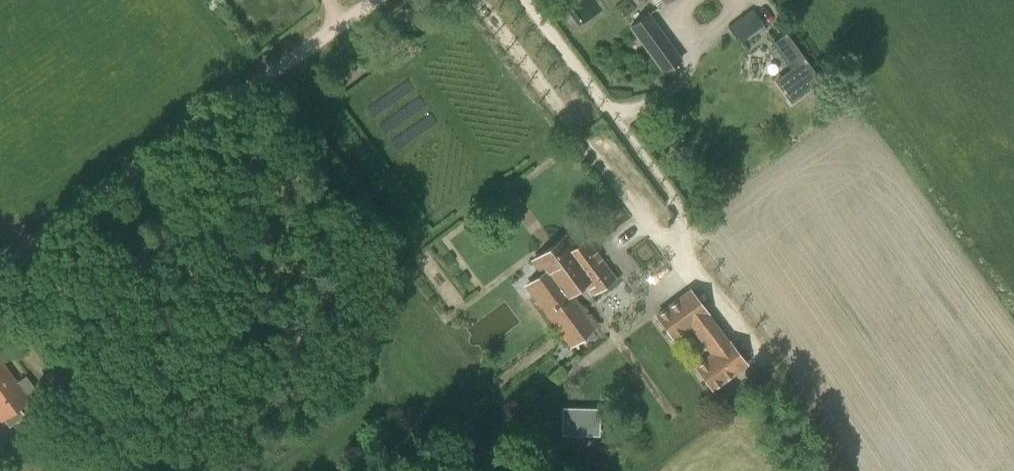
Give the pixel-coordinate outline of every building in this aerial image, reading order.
[(739,40),(762,24),(753,11),(730,28),(739,40)] [(628,26),(662,73),(682,59),(648,12),(628,26)] [(780,37),(765,47),(785,74),(770,85),(785,107),(815,85),(780,37)] [(576,249),(567,236),(534,260),(545,274),(548,271),(554,279),(534,294),(571,345),(596,327),(571,293),(587,281),(596,293),(616,278),(588,240),(576,249)] [(690,287),(654,315),(674,340),(691,327),(710,353),(693,366),(711,391),(748,364),(690,287)] [(9,370),(0,358),(0,377),(9,370)] [(0,377),(0,420),(22,405),(35,422),(51,411),(26,376),(17,382),(9,370),(0,377)]
